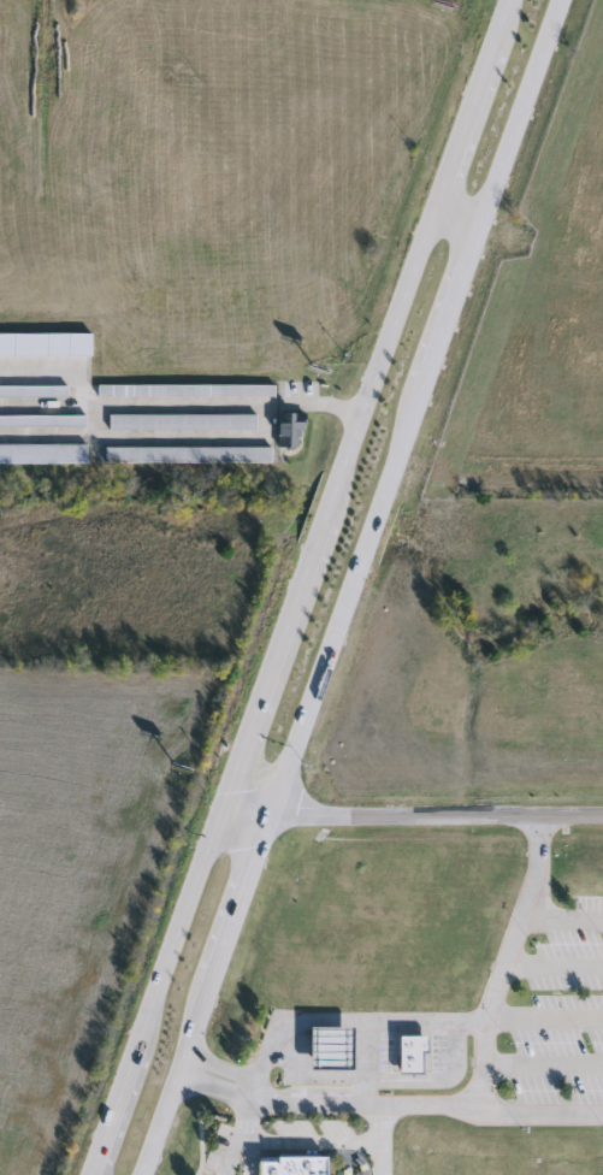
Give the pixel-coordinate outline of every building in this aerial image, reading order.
[(65,397),(0,397),(0,385),(65,385),(65,397)] [(89,396),(89,385),(272,385),(272,396),(89,396)] [(301,413),(301,433),(286,433),(286,447),(277,447),(277,413),(301,413)] [(107,414),(254,415),(254,430),(107,430),(107,414)] [(84,426),(0,426),(0,415),(84,415),(84,426)] [(84,463),(0,464),(0,445),(84,444),(84,463)] [(270,463),(102,463),(102,447),(270,447),(270,463)] [(307,1069),(307,1028),(350,1028),(350,1069),(307,1069)] [(424,1037),(424,1075),(397,1074),(397,1037),(424,1037)] [(321,1161),(321,1174),(254,1174),(254,1161),(271,1161),(271,1156),(321,1156),(321,1161)]
